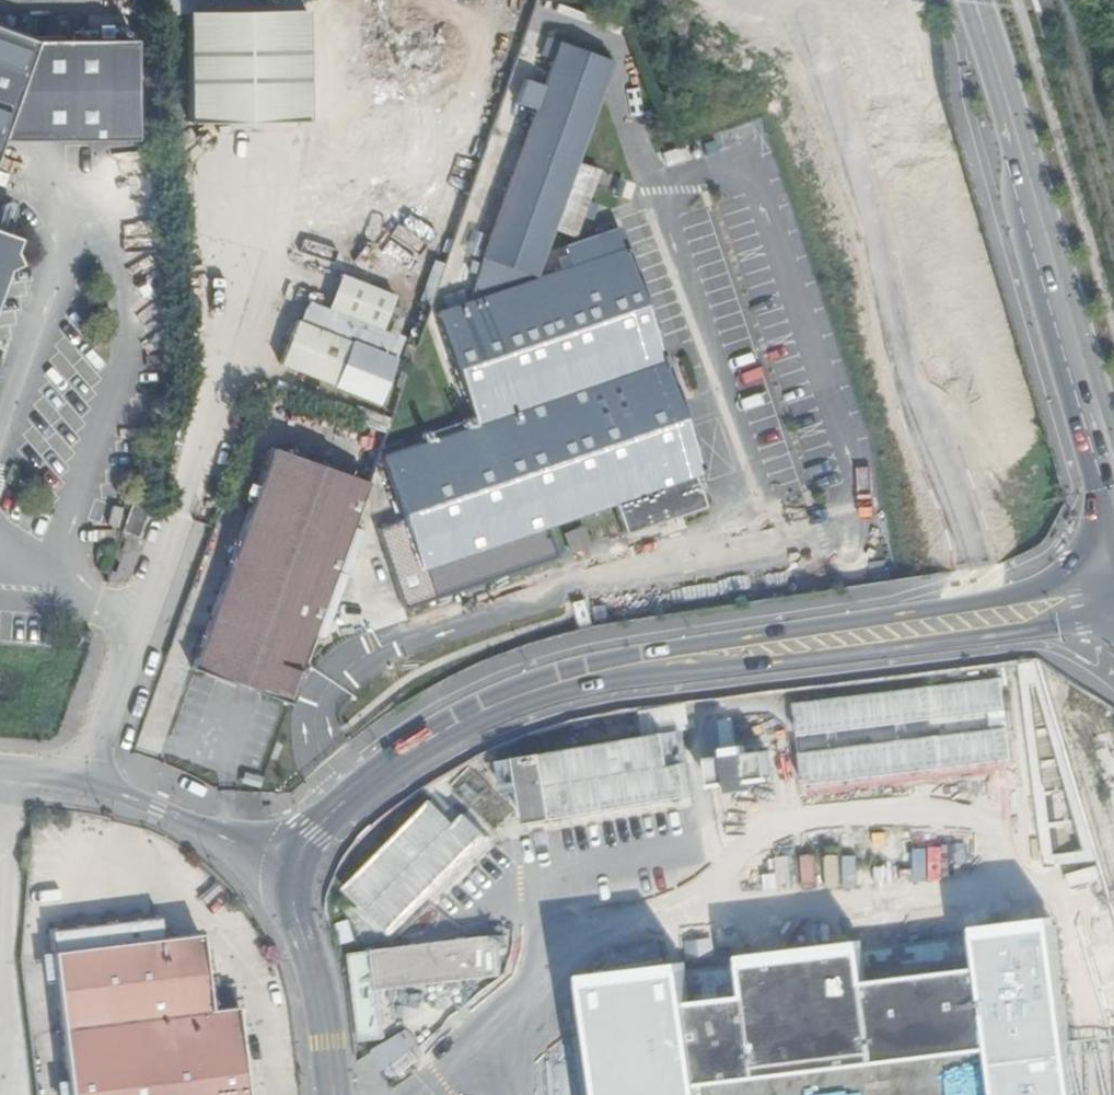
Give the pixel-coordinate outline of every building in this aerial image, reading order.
[(304,10),(186,12),(188,122),(305,120),(304,10)] [(134,139),(134,39),(33,40),(0,29),(0,140),(134,139)] [(481,257),(483,258),(471,300),(530,280),(532,276),(533,276),(550,227),(573,235),(596,171),(573,163),(611,60),(548,37),(541,56),(552,60),(543,86),(523,79),(515,103),(534,110),(481,257)] [(572,265),(530,280),(471,300),(437,311),(476,425),(380,458),(403,520),(377,528),(404,606),(559,554),(549,523),(612,501),(623,533),(703,506),(693,474),(702,470),(665,360),(626,247),(620,227),(566,247),(572,265)] [(6,270),(19,264),(13,251),(17,238),(0,232),(0,287),(6,270)] [(304,299),(279,366),(382,404),(407,335),(386,328),(398,293),(340,272),(327,308),(304,299)] [(269,448),(191,668),(194,670),(289,703),(301,669),(368,482),(349,475),(269,448)] [(120,532),(138,538),(149,505),(132,499),(120,532)] [(583,527),(564,534),(571,552),(589,546),(583,527)] [(1002,679),(797,701),(806,788),(1012,766),(1002,679)] [(640,711),(644,739),(506,760),(516,826),(697,798),(683,705),(640,711)] [(758,789),(758,780),(773,779),(771,715),(714,716),(716,790),(758,789)] [(455,871),(514,813),(482,781),(457,788),(472,803),(460,815),(452,818),(435,801),(379,856),(375,857),(348,884),(353,904),(338,908),(342,921),(337,925),(343,945),(346,949),(368,1028),(403,1018),(383,945),(459,870),(455,871)] [(856,855),(802,857),(804,888),(880,886),(880,899),(902,898),(901,870),(857,871),(856,855)] [(50,931),(69,1094),(246,1094),(236,1009),(208,1012),(206,990),(214,989),(209,951),(201,951),(199,935),(163,939),(160,918),(50,931)] [(1050,918),(573,978),(589,1094),(1070,1094),(1050,918)] [(36,1094),(69,1094),(50,931),(23,935),(21,956),(36,1094)] [(386,1079),(419,1063),(399,1025),(367,1042),(386,1079)]
